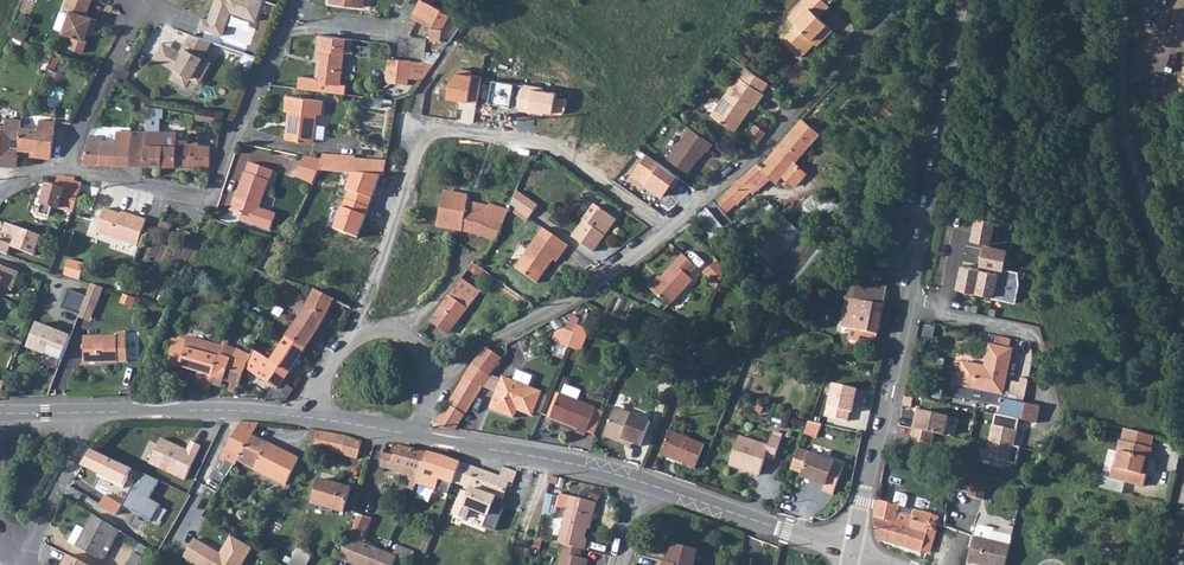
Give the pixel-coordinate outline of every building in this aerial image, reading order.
[(61,5),(67,7),(60,29),(71,33),(67,44),(81,49),(85,37),(82,36),(84,31),(86,24),(91,26),(95,16),(84,12),(88,0),(63,0),(61,5)] [(198,27),(223,36),(230,14),(255,23),(264,0),(215,0),(208,19),(202,17),(198,27)] [(421,0),(420,0),(411,17),(432,28),(431,39),(441,41),(442,29),(449,15),(421,0)] [(792,30),(783,40),(801,57),(814,44),(816,46),(830,31),(817,18),(827,7),(819,0),(792,30)] [(789,27),(792,30),(819,0),(802,0),(800,2),(801,4),(792,14),(797,19),(789,27)] [(179,51),(176,52),(175,50),(177,48),(168,44),(160,59),(174,66),(170,75),(184,82),(189,74),(197,78),(208,58),(200,53),(209,37),(187,30),(180,43),(183,45),(179,51)] [(315,57),(322,58),(322,63),(317,63),(316,78),(298,76),(296,89),(344,93),(344,85),(341,85),(346,38),(318,35),(315,57)] [(153,54),(160,59),(168,44),(161,39),(153,54)] [(387,59),(385,81),(407,84),(408,78),(418,79),(432,64),(387,59)] [(749,64),(742,75),(746,78),(764,91),(771,80),(755,69),(749,64)] [(472,75),(458,73),(447,86),(446,98),(468,102),(472,75)] [(740,74),(731,87),(734,91),(746,78),(742,75),(740,74)] [(734,91),(731,87),(713,111),(733,126),(751,103),(756,105),(766,92),(764,91),(746,78),(734,91)] [(513,83),(491,79),(486,103),(509,107),(513,83)] [(521,83),(517,111),(544,115),(544,113),(561,116),(564,112),(566,100),(556,98),(557,92),(543,90),(543,86),(521,83)] [(289,92),(288,106),(292,107),(289,134),(317,137),(319,109),(323,109),(324,96),(289,92)] [(17,148),(17,145),(8,145),(9,136),(18,136),(18,126),(18,116),(4,116),(4,123),(0,123),(0,164),(1,161),(5,161),(5,164),(17,164),(17,148)] [(18,136),(17,148),(30,148),(30,154),(50,156),(52,119),(35,118),(35,127),(18,126),(18,136)] [(747,134),(753,139),(767,124),(765,122),(761,122),(758,124),(755,123),(747,134)] [(462,143),(464,125),(449,123),(447,142),(462,143)] [(767,124),(753,139),(754,140),(751,143),(757,147),(769,133),(767,131),(768,127),(767,124)] [(799,130),(812,141),(817,135),(805,124),(799,130)] [(714,142),(691,125),(678,144),(676,143),(667,156),(687,171),(697,157),(699,159),(705,150),(707,151),(714,142)] [(144,143),(143,164),(144,164),(160,165),(162,130),(144,129),(144,143)] [(763,169),(775,181),(782,174),(794,185),(806,172),(794,162),(812,141),(799,130),(798,129),(785,144),(763,169)] [(115,130),(114,139),(115,144),(131,144),(131,142),(131,130),(115,130)] [(162,130),(160,165),(190,164),(190,143),(175,142),(175,137),(175,130),(162,130)] [(83,142),(83,163),(98,163),(99,138),(100,135),(83,135),(83,142)] [(99,138),(98,163),(114,164),(115,144),(114,139),(99,138)] [(131,144),(130,164),(143,164),(144,143),(131,142),(131,144)] [(190,143),(190,164),(209,164),(209,162),(212,144),(197,143),(190,143)] [(115,144),(114,164),(130,164),(131,144),(115,144)] [(323,170),(328,170),(355,172),(356,153),(326,151),(325,160),(323,170)] [(646,154),(631,174),(661,196),(676,175),(646,154)] [(303,157),(299,174),(319,178),(322,161),(303,157)] [(232,211),(254,219),(268,181),(269,181),(273,171),(249,162),(246,173),(244,173),(236,195),(238,196),(232,211)] [(58,175),(56,185),(48,183),(39,212),(49,216),(52,206),(72,211),(78,191),(72,189),(75,177),(58,175)] [(374,208),(382,210),(387,189),(379,187),(374,208)] [(479,233),(484,220),(488,207),(488,203),(469,199),(471,194),(448,189),(439,224),(479,233)] [(511,204),(529,216),(538,204),(517,190),(511,204)] [(805,220),(825,211),(819,199),(800,207),(805,220)] [(593,205),(587,201),(579,214),(585,218),(593,205)] [(596,203),(605,211),(606,209),(597,202),(596,203)] [(484,220),(503,224),(510,208),(488,203),(488,207),(484,220)] [(596,203),(573,235),(595,250),(601,241),(598,239),(613,217),(605,211),(596,203)] [(107,236),(116,213),(104,208),(96,232),(107,236)] [(715,239),(726,232),(709,208),(698,215),(715,239)] [(605,211),(613,217),(615,214),(606,209),(605,211)] [(107,236),(137,246),(145,219),(125,213),(124,215),(116,213),(107,236)] [(774,265),(803,232),(783,215),(754,247),(774,265)] [(974,215),(969,239),(990,243),(995,219),(974,215)] [(479,233),(496,241),(503,224),(484,220),(479,233)] [(0,234),(0,251),(10,254),(16,239),(1,233),(0,234)] [(516,266),(538,281),(554,258),(558,260),(564,251),(539,233),(516,266)] [(979,266),(997,270),(1003,271),(1006,249),(983,245),(979,266)] [(650,287),(668,304),(693,279),(689,274),(697,266),(683,253),(650,287)] [(703,270),(717,286),(725,269),(716,257),(703,270)] [(67,258),(63,274),(78,279),(83,263),(67,258)] [(1003,271),(997,270),(997,272),(961,266),(956,289),(1016,303),(1019,274),(1003,271)] [(10,293),(18,274),(0,267),(0,290),(10,293)] [(430,320),(448,332),(480,289),(462,275),(430,320)] [(849,327),(862,330),(878,333),(887,285),(857,279),(854,297),(847,296),(841,326),(849,327)] [(102,286),(90,282),(88,285),(84,295),(82,301),(94,306),(102,286)] [(77,313),(82,301),(84,295),(67,288),(61,306),(77,313)] [(308,304),(325,314),(334,300),(314,289),(308,304)] [(368,291),(363,292),(362,305),(367,314),(375,312),(370,298),(368,291)] [(674,303),(679,308),(689,298),(684,293),(674,303)] [(88,320),(94,306),(82,301),(77,313),(76,315),(88,320)] [(298,318),(316,329),(322,319),(325,314),(308,304),(298,318)] [(286,336),(304,347),(307,343),(316,329),(298,318),(286,336)] [(560,341),(569,344),(577,323),(573,321),(570,328),(566,326),(560,341)] [(569,344),(569,345),(580,349),(588,327),(577,323),(569,344)] [(42,354),(59,361),(68,337),(34,324),(26,346),(43,352),(42,354)] [(849,327),(846,338),(859,341),(862,330),(849,327)] [(83,335),(83,361),(117,360),(117,335),(83,335)] [(117,335),(117,360),(127,360),(127,335),(117,335)] [(165,361),(198,371),(210,374),(221,345),(188,336),(184,346),(170,342),(165,358),(165,361)] [(266,399),(281,400),(291,387),(283,381),(304,347),(286,336),(269,360),(254,350),(247,368),(262,379),(263,378),(274,386),(266,399)] [(996,344),(1013,346),(1014,338),(997,336),(996,344)] [(566,356),(569,346),(558,342),(555,352),(566,356)] [(210,374),(222,378),(231,381),(228,388),(236,391),(246,366),(245,365),(248,358),(249,357),(238,352),(223,346),(221,345),(210,374)] [(960,386),(1003,395),(1013,350),(989,345),(984,368),(962,363),(957,386),(960,386)] [(472,362),(489,375),(490,374),(502,357),(493,351),(486,346),(472,362)] [(682,367),(690,370),(695,357),(688,354),(687,353),(682,367)] [(463,375),(483,386),(489,375),(472,362),(463,375)] [(206,384),(218,388),(222,378),(210,374),(206,384)] [(483,386),(497,391),(501,379),(490,374),(489,375),(483,386)] [(456,389),(474,399),(483,386),(463,375),(456,389)] [(497,391),(491,407),(514,416),(517,407),(532,413),(541,390),(503,375),(501,379),(497,391)] [(859,385),(833,380),(828,414),(849,419),(851,408),(854,409),(859,385)] [(957,399),(1001,407),(1002,399),(1003,395),(960,386),(957,399)] [(281,400),(284,400),(293,388),(291,387),(281,400)] [(433,425),(454,429),(456,427),(474,399),(456,389),(433,425)] [(561,391),(551,416),(579,427),(578,430),(585,433),(587,430),(596,406),(561,391)] [(1001,407),(999,416),(1019,420),(1038,424),(1041,407),(1002,399),(1001,407)] [(613,412),(621,415),(624,409),(616,405),(613,412)] [(587,430),(594,433),(604,409),(596,406),(587,430)] [(604,434),(621,440),(623,435),(629,437),(628,439),(632,440),(641,444),(651,419),(624,409),(621,415),(613,412),(604,434)] [(914,419),(912,428),(934,433),(943,435),(947,416),(919,410),(917,420),(914,419)] [(999,416),(996,415),(988,455),(991,459),(1017,465),(1020,448),(1014,447),(1019,420),(999,416)] [(819,437),(823,424),(810,420),(806,433),(819,437)] [(227,468),(231,470),(234,465),(235,465),(238,460),(238,459),(251,436),(258,423),(240,422),(239,424),(220,457),(230,462),(227,468)] [(670,428),(660,451),(695,466),(705,442),(670,428)] [(912,428),(906,456),(917,458),(928,461),(934,433),(912,428)] [(1124,482),(1142,487),(1146,475),(1142,474),(1146,458),(1149,459),(1155,437),(1123,429),(1117,451),(1120,451),(1116,467),(1113,466),(1109,478),(1124,482)] [(321,431),(310,430),(307,438),(311,440),(309,445),(312,446),(321,431)] [(312,446),(310,450),(316,453),(319,448),(340,453),(356,458),(362,441),(345,435),(321,431),(312,446)] [(251,436),(238,459),(238,460),(274,479),(278,473),(289,478),(298,460),(251,436)] [(730,465),(759,475),(766,457),(774,460),(781,440),(773,437),(769,447),(740,436),(730,465)] [(183,481),(198,446),(189,442),(185,450),(158,438),(146,464),(183,481)] [(383,453),(379,465),(391,469),(392,465),(401,468),(398,477),(408,481),(406,488),(411,489),(413,485),(414,483),(415,481),(419,471),(427,453),(399,445),(394,456),(383,453)] [(793,462),(791,468),(802,472),(800,475),(825,484),(823,490),(833,493),(843,465),(798,448),(793,462)] [(92,449),(82,465),(115,481),(123,486),(132,469),(92,449)] [(435,477),(442,458),(427,453),(419,471),(415,481),(414,483),(446,493),(450,482),(435,477)] [(442,458),(435,477),(450,482),(451,483),(452,481),(459,462),(443,457),(442,458)] [(459,462),(452,481),(470,488),(468,493),(477,497),(479,492),(502,500),(508,482),(512,483),(516,472),(503,468),(499,476),(459,462)] [(974,473),(969,495),(983,499),(989,477),(974,473)] [(139,474),(119,507),(147,523),(157,506),(147,499),(157,482),(139,474)] [(1101,475),(1097,488),(1105,490),(1121,493),(1124,482),(1109,478),(1101,475)] [(319,479),(313,504),(344,512),(350,488),(319,479)] [(68,487),(63,496),(96,517),(118,530),(130,538),(136,528),(100,507),(68,487)] [(567,508),(558,542),(564,544),(582,548),(585,549),(588,539),(585,538),(591,515),(594,515),(597,503),(561,493),(558,506),(567,508)] [(359,498),(355,515),(371,519),(376,502),(359,498)] [(874,526),(876,534),(878,539),(921,551),(928,527),(934,529),(935,524),(930,522),(931,520),(910,514),(898,511),(899,505),(876,499),(875,513),(874,526)] [(899,505),(898,511),(910,514),(912,505),(911,502),(901,499),(899,505)] [(355,515),(348,537),(360,542),(371,519),(355,515)] [(92,524),(90,523),(86,530),(78,526),(69,542),(77,546),(81,548),(96,556),(109,534),(114,537),(118,530),(96,517),(92,524)] [(136,528),(130,538),(156,554),(157,554),(162,545),(136,528)] [(251,549),(229,536),(218,553),(192,540),(182,560),(191,564),(242,564),(251,549)] [(535,536),(532,545),(538,547),(541,537),(535,536)] [(348,537),(340,557),(354,563),(356,564),(393,564),(396,556),(360,542),(348,537)] [(980,564),(1004,564),(1009,546),(974,537),(967,562),(980,564)] [(659,560),(658,564),(693,564),(697,549),(673,543),(671,554),(666,553),(664,561),(659,560)] [(564,544),(562,552),(580,557),(582,548),(564,544)] [(295,564),(308,564),(312,556),(298,549),(291,563),(295,564)] [(562,552),(559,564),(587,564),(589,559),(580,557),(562,552)] [(127,564),(146,564),(148,561),(134,553),(127,564)] [(751,558),(739,556),(737,564),(749,564),(751,558)]
